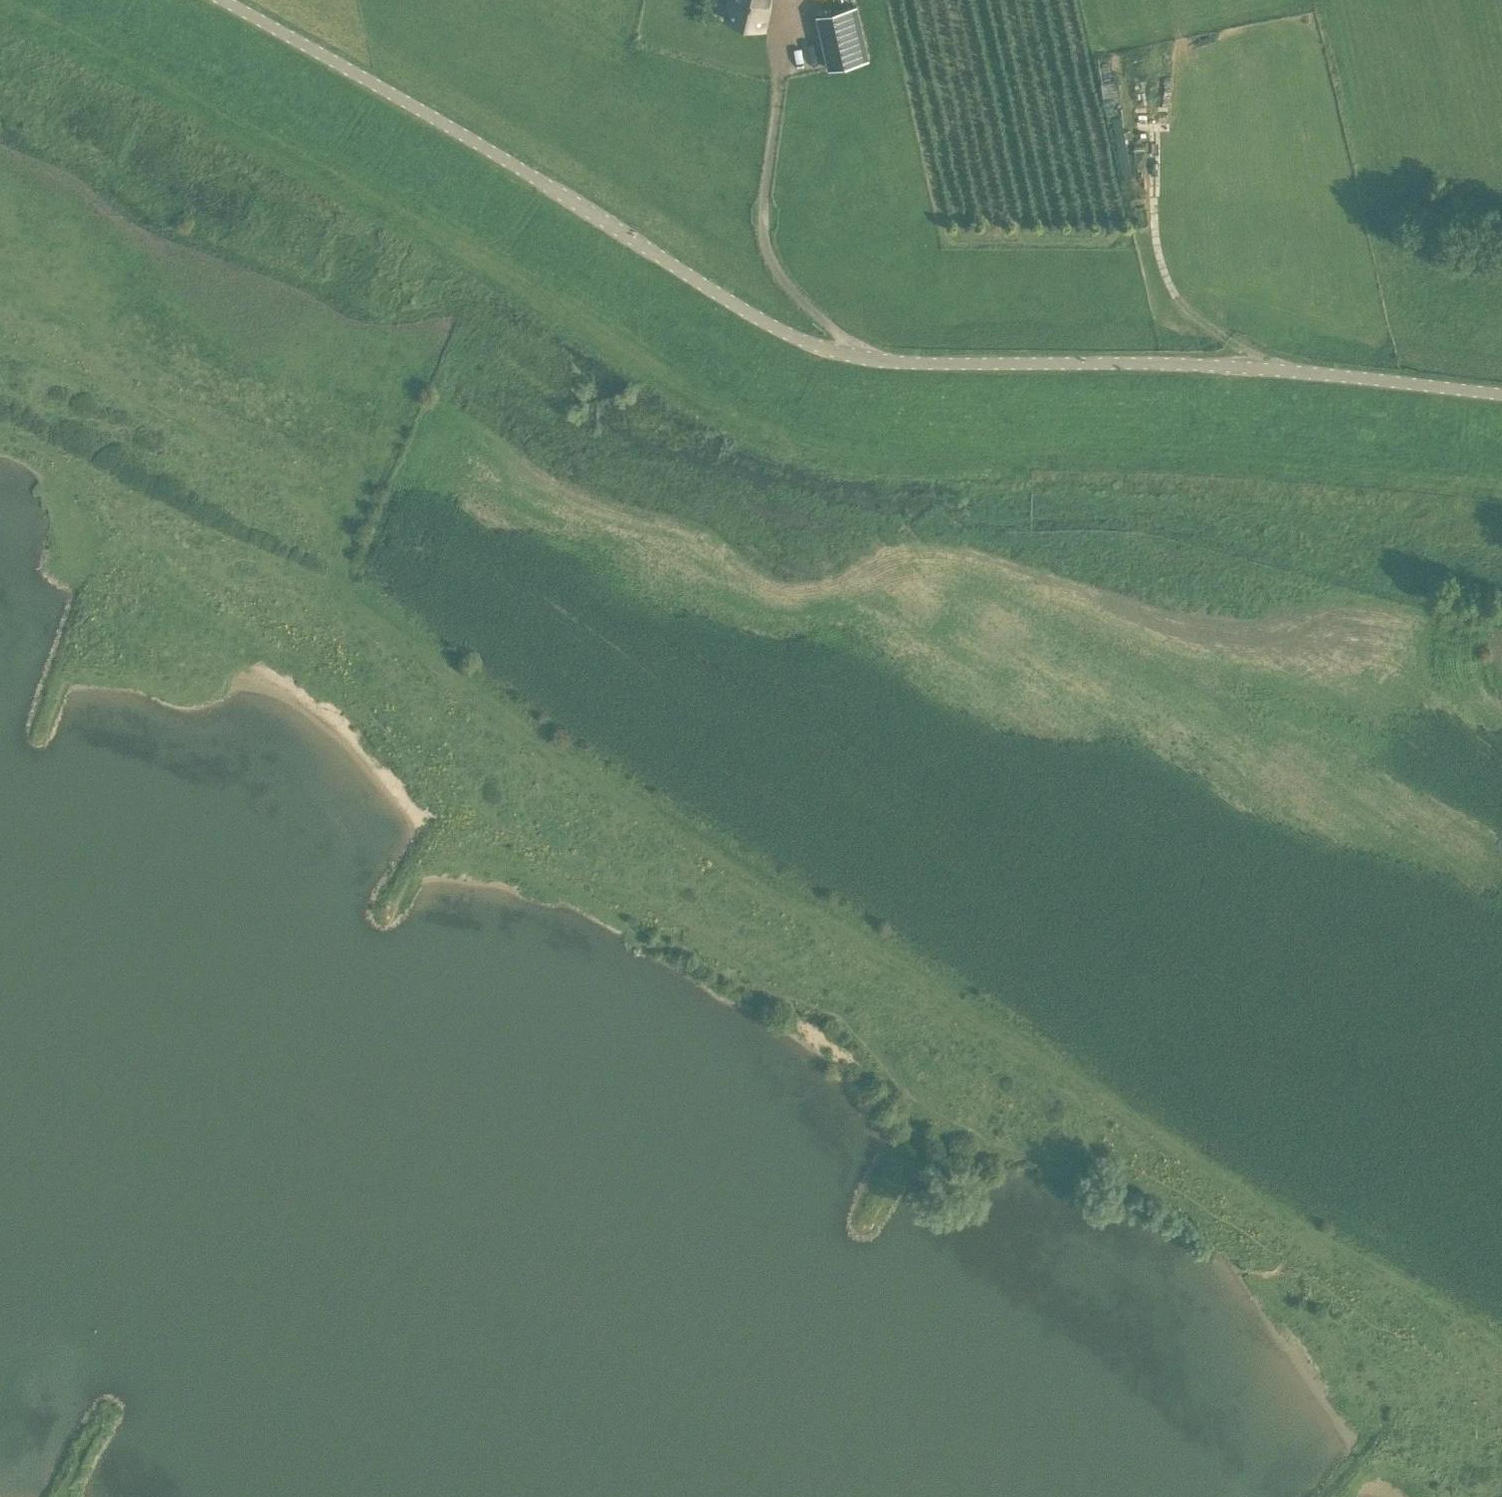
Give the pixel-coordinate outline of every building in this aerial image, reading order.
[(727,18),(762,27),(769,0),(732,0),(727,18)] [(816,14),(829,67),(868,58),(856,5),(816,14)] [(1110,56),(1096,58),(1102,95),(1121,92),(1117,68),(1112,69),(1110,56)]
